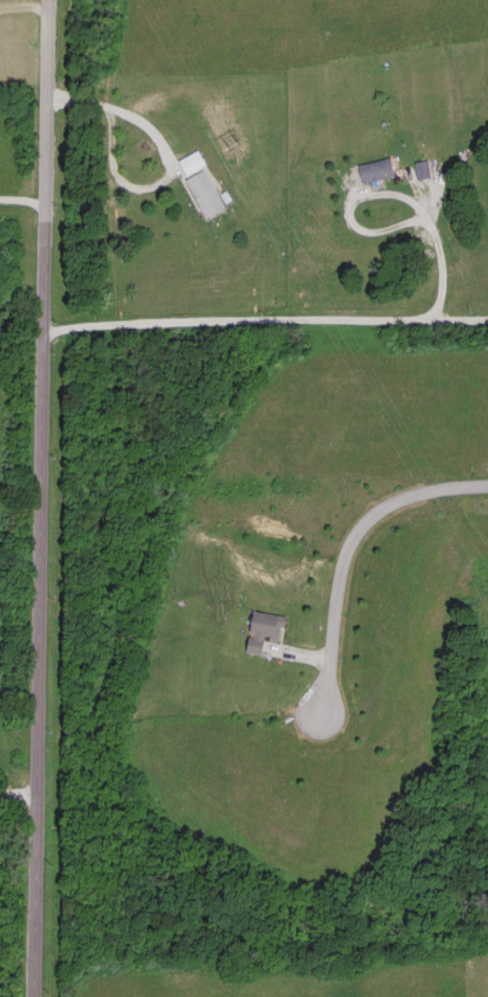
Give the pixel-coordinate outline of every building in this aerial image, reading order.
[(227,206),(205,166),(207,164),(199,148),(178,159),(209,215),(227,206)] [(399,173),(394,155),(361,163),(366,182),(399,173)] [(287,615),(255,609),(247,650),(264,654),(267,636),(282,639),(287,615)]
